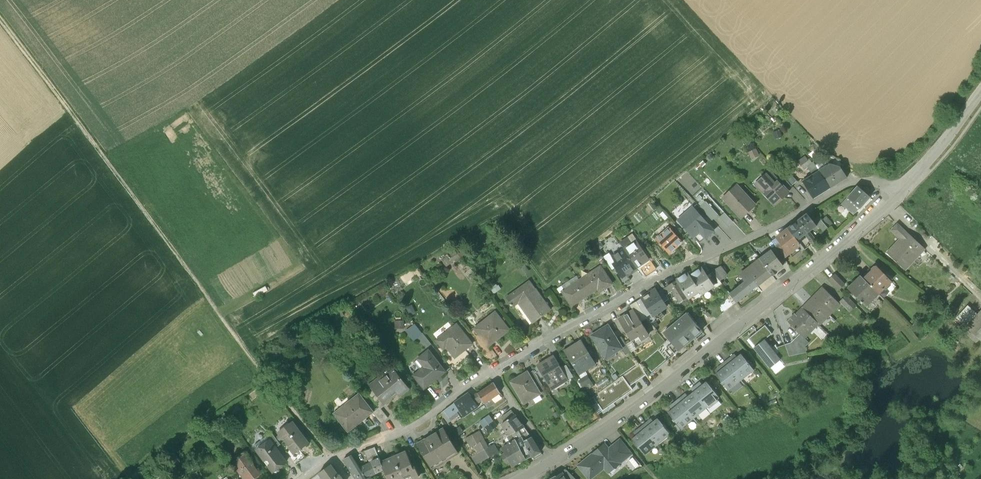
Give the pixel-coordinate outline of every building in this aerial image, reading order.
[(830,156),(824,154),(822,159),(824,161),(833,163),(837,158),(831,155),(830,156)] [(813,162),(812,163),(810,159),(808,161),(805,156),(798,161),(805,170),(808,168),(813,175),(819,171),(813,162)] [(836,167),(834,168),(832,165),(829,164),(819,171),(825,179),(830,188),(847,178),(841,169),(840,170),(839,168),(836,167)] [(778,180),(769,171),(755,184),(764,193),(763,194),(768,199),(769,199),(775,205),(780,201),(781,201),(785,197),(785,196),(789,192),(787,190),(778,180)] [(796,181),(787,171),(782,175),(792,185),(796,181)] [(819,171),(813,175),(803,181),(814,198),(830,188),(825,179),(819,171)] [(792,185),(782,175),(778,180),(787,190),(792,185)] [(755,205),(736,185),(723,197),(742,218),(755,205)] [(858,186),(842,204),(854,214),(870,197),(858,186)] [(713,231),(693,207),(679,220),(693,236),(699,231),(705,238),(713,231)] [(813,221),(807,213),(797,221),(807,233),(809,231),(816,225),(813,221)] [(827,227),(819,217),(813,221),(816,225),(822,232),(827,227)] [(807,233),(797,221),(788,228),(788,229),(797,240),(802,236),(805,234),(807,233)] [(906,233),(897,224),(892,230),(901,239),(887,253),(905,269),(919,255),(916,252),(921,246),(907,232),(906,233)] [(682,242),(670,228),(662,234),(664,236),(658,241),(669,253),(682,242)] [(797,240),(788,229),(778,236),(781,241),(780,242),(784,247),(785,246),(790,252),(799,245),(799,243),(797,240)] [(705,238),(699,231),(693,236),(699,243),(705,238)] [(810,246),(802,236),(797,240),(799,243),(805,250),(810,246)] [(649,259),(637,240),(624,249),(637,268),(639,266),(647,261),(649,260),(649,259)] [(784,247),(780,242),(775,246),(780,252),(783,257),(790,252),(785,246),(784,247)] [(664,256),(655,246),(649,250),(658,261),(664,256)] [(637,268),(624,249),(612,257),(616,263),(613,264),(622,277),(622,278),(626,283),(631,280),(627,274),(631,272),(632,274),(638,270),(637,268)] [(775,256),(771,251),(760,259),(771,274),(772,275),(773,275),(776,272),(777,271),(777,270),(782,266),(775,256)] [(783,257),(780,252),(775,256),(782,266),(787,262),(783,257)] [(771,274),(760,259),(746,270),(757,285),(771,274)] [(648,263),(641,268),(646,276),(656,270),(649,260),(647,261),(648,263)] [(601,266),(580,280),(589,294),(601,286),(603,290),(612,283),(601,266)] [(721,266),(712,271),(713,272),(720,281),(727,275),(721,266)] [(870,267),(861,276),(864,279),(872,270),(873,270),(870,267)] [(891,281),(877,267),(874,267),(873,269),(873,270),(872,270),(864,279),(878,293),(882,289),(883,290),(884,288),(891,281)] [(707,276),(701,268),(690,275),(690,276),(700,291),(699,291),(701,294),(713,286),(714,286),(707,276)] [(757,285),(746,270),(740,275),(745,281),(730,293),(730,294),(729,294),(736,302),(757,286),(757,285)] [(700,291),(690,276),(690,275),(688,272),(676,280),(688,298),(699,291),(700,291)] [(720,281),(713,272),(707,276),(714,286),(713,286),(714,289),(722,284),(720,281)] [(845,285),(834,274),(829,279),(840,289),(845,285)] [(864,279),(861,276),(848,288),(861,301),(860,302),(862,303),(865,306),(878,293),(864,279)] [(589,294),(580,280),(562,291),(571,305),(589,294)] [(676,280),(663,289),(666,295),(672,291),(680,303),(688,298),(676,280)] [(535,289),(529,281),(507,298),(511,304),(512,306),(512,305),(513,306),(514,305),(512,302),(518,298),(520,300),(519,301),(525,309),(526,308),(535,321),(551,310),(535,289)] [(839,302),(823,287),(813,297),(828,313),(839,302)] [(653,316),(667,307),(664,302),(657,292),(655,289),(641,298),(651,313),(653,316)] [(666,295),(663,289),(657,292),(664,302),(669,299),(666,295)] [(733,305),(726,295),(719,300),(727,310),(733,305)] [(856,306),(846,296),(840,301),(850,311),(856,306)] [(828,313),(813,297),(803,308),(818,323),(828,313)] [(651,313),(641,298),(637,301),(645,317),(651,313)] [(727,310),(719,300),(715,304),(722,313),(727,310)] [(645,317),(637,301),(630,305),(633,310),(634,310),(641,322),(646,319),(645,317)] [(722,313),(715,304),(710,308),(717,317),(722,313)] [(710,308),(700,316),(700,317),(706,326),(717,317),(710,308)] [(803,308),(796,314),(795,313),(791,318),(792,319),(788,322),(800,334),(804,338),(819,323),(818,323),(803,308)] [(633,310),(619,319),(631,340),(638,336),(640,340),(649,335),(641,322),(634,310),(633,310)] [(963,331),(976,343),(980,339),(980,340),(980,311),(963,331)] [(509,330),(496,312),(475,328),(489,345),(509,330)] [(694,337),(702,331),(696,324),(697,323),(695,321),(688,312),(675,323),(674,322),(669,327),(669,328),(664,333),(668,338),(672,343),(668,347),(675,354),(685,345),(689,342),(690,342),(694,338),(694,337)] [(696,324),(702,331),(706,327),(706,326),(700,317),(695,321),(697,323),(696,324)] [(473,344),(457,324),(437,340),(452,360),(473,344)] [(772,334),(765,325),(748,338),(755,347),(764,339),(772,334)] [(609,327),(600,332),(599,331),(592,335),(606,357),(621,348),(622,348),(617,340),(609,327)] [(792,342),(785,344),(789,356),(806,352),(805,346),(809,342),(804,338),(800,334),(792,342)] [(631,351),(622,337),(617,340),(622,348),(621,348),(625,355),(631,351)] [(639,363),(646,374),(648,377),(675,354),(668,347),(672,343),(668,338),(639,363)] [(771,348),(764,339),(755,347),(754,348),(770,368),(781,359),(771,348)] [(595,364),(581,341),(565,351),(577,371),(583,368),(585,370),(595,364)] [(789,356),(785,344),(777,347),(776,344),(771,348),(781,359),(785,365),(785,364),(808,359),(806,352),(789,356)] [(446,372),(429,349),(417,358),(418,359),(408,367),(414,374),(413,375),(424,389),(446,372)] [(734,354),(726,361),(728,364),(737,357),(734,354)] [(754,370),(741,354),(737,357),(728,364),(741,380),(754,370)] [(554,356),(538,366),(552,389),(568,379),(561,368),(554,356)] [(726,361),(717,368),(719,371),(728,364),(726,361)] [(630,386),(646,374),(639,363),(622,375),(630,386)] [(719,371),(716,374),(728,390),(741,380),(728,364),(719,371)] [(573,376),(566,365),(561,368),(568,379),(573,376)] [(408,389),(393,369),(372,386),(385,403),(385,402),(397,393),(400,396),(408,389)] [(545,389),(534,370),(528,373),(540,392),(545,389)] [(528,373),(527,372),(517,378),(518,380),(512,383),(524,403),(541,393),(540,392),(528,373)] [(622,375),(593,397),(603,411),(633,390),(630,386),(622,375)] [(501,392),(494,382),(484,389),(491,399),(492,399),(501,392)] [(700,382),(691,389),(693,392),(702,385),(700,382)] [(719,398),(706,382),(702,385),(693,392),(706,408),(719,398)] [(372,386),(371,386),(366,390),(380,407),(381,408),(386,404),(385,402),(385,403),(372,386)] [(491,399),(484,389),(478,393),(483,400),(485,403),(491,399)] [(706,408),(693,392),(688,396),(681,402),(694,418),(706,408)] [(471,396),(469,393),(455,403),(460,410),(464,416),(478,407),(476,404),(471,396)] [(478,393),(471,396),(476,404),(483,400),(478,393)] [(685,393),(678,399),(681,402),(688,396),(685,393)] [(359,394),(347,403),(349,406),(336,416),(348,431),(373,412),(359,394)] [(491,399),(485,403),(488,408),(495,404),(492,399),(491,399)] [(678,399),(670,406),(672,409),(681,402),(678,399)] [(694,418),(681,402),(672,409),(668,412),(681,428),(694,418)] [(455,403),(442,412),(446,419),(460,410),(455,403)] [(380,407),(373,412),(381,423),(388,417),(381,408),(380,407)] [(525,427),(512,410),(501,418),(505,422),(502,424),(510,435),(512,434),(518,430),(518,431),(525,427)] [(651,418),(642,425),(645,429),(653,422),(651,418)] [(670,434),(657,418),(653,422),(645,429),(658,445),(670,434)] [(493,421),(484,428),(488,433),(497,426),(493,421)] [(308,443),(293,424),(280,433),(291,448),(295,453),(300,449),(308,443)] [(642,425),(634,432),(636,435),(645,429),(642,425)] [(541,452),(531,437),(525,427),(518,431),(522,437),(522,438),(524,441),(532,456),(534,459),(542,455),(540,452),(541,452)] [(444,428),(417,444),(431,466),(457,451),(444,428)] [(636,435),(632,439),(645,455),(658,445),(645,429),(636,435)] [(281,444),(271,431),(266,435),(269,440),(270,440),(276,448),(281,444)] [(479,431),(466,438),(471,447),(473,446),(473,445),(484,439),(479,431)] [(516,441),(512,434),(510,435),(504,438),(507,445),(503,447),(506,453),(503,454),(506,460),(509,459),(513,466),(525,459),(516,441)] [(532,456),(524,441),(522,438),(516,441),(516,440),(516,441),(525,459),(532,456)] [(484,439),(473,445),(473,446),(477,453),(488,447),(484,439)] [(276,448),(270,440),(269,440),(270,442),(265,446),(266,446),(259,452),(265,461),(266,460),(269,460),(270,462),(270,465),(269,465),(273,471),(274,471),(274,472),(277,472),(280,471),(279,467),(286,462),(276,448)] [(621,440),(612,447),(624,461),(633,454),(621,440)] [(477,453),(472,456),(476,463),(480,461),(496,452),(492,445),(488,447),(477,453)] [(608,450),(604,446),(579,466),(589,478),(604,466),(607,469),(621,458),(623,461),(624,461),(612,447),(608,450)] [(375,447),(365,450),(371,462),(379,458),(375,447)] [(300,449),(295,453),(291,448),(287,452),(295,464),(305,456),(300,449)] [(396,455),(390,457),(391,458),(381,462),(384,469),(387,477),(386,478),(413,478),(419,476),(415,466),(413,466),(406,451),(396,455)] [(244,453),(231,462),(242,478),(244,478),(251,478),(259,473),(244,453)] [(366,478),(360,468),(359,468),(351,455),(344,459),(350,469),(356,478),(372,478),(370,476),(366,478)] [(371,462),(360,468),(366,478),(370,476),(384,469),(381,462),(379,458),(371,462)] [(485,469),(480,461),(476,463),(481,472),(485,469)] [(319,474),(322,478),(333,478),(339,475),(331,464),(319,474)]
